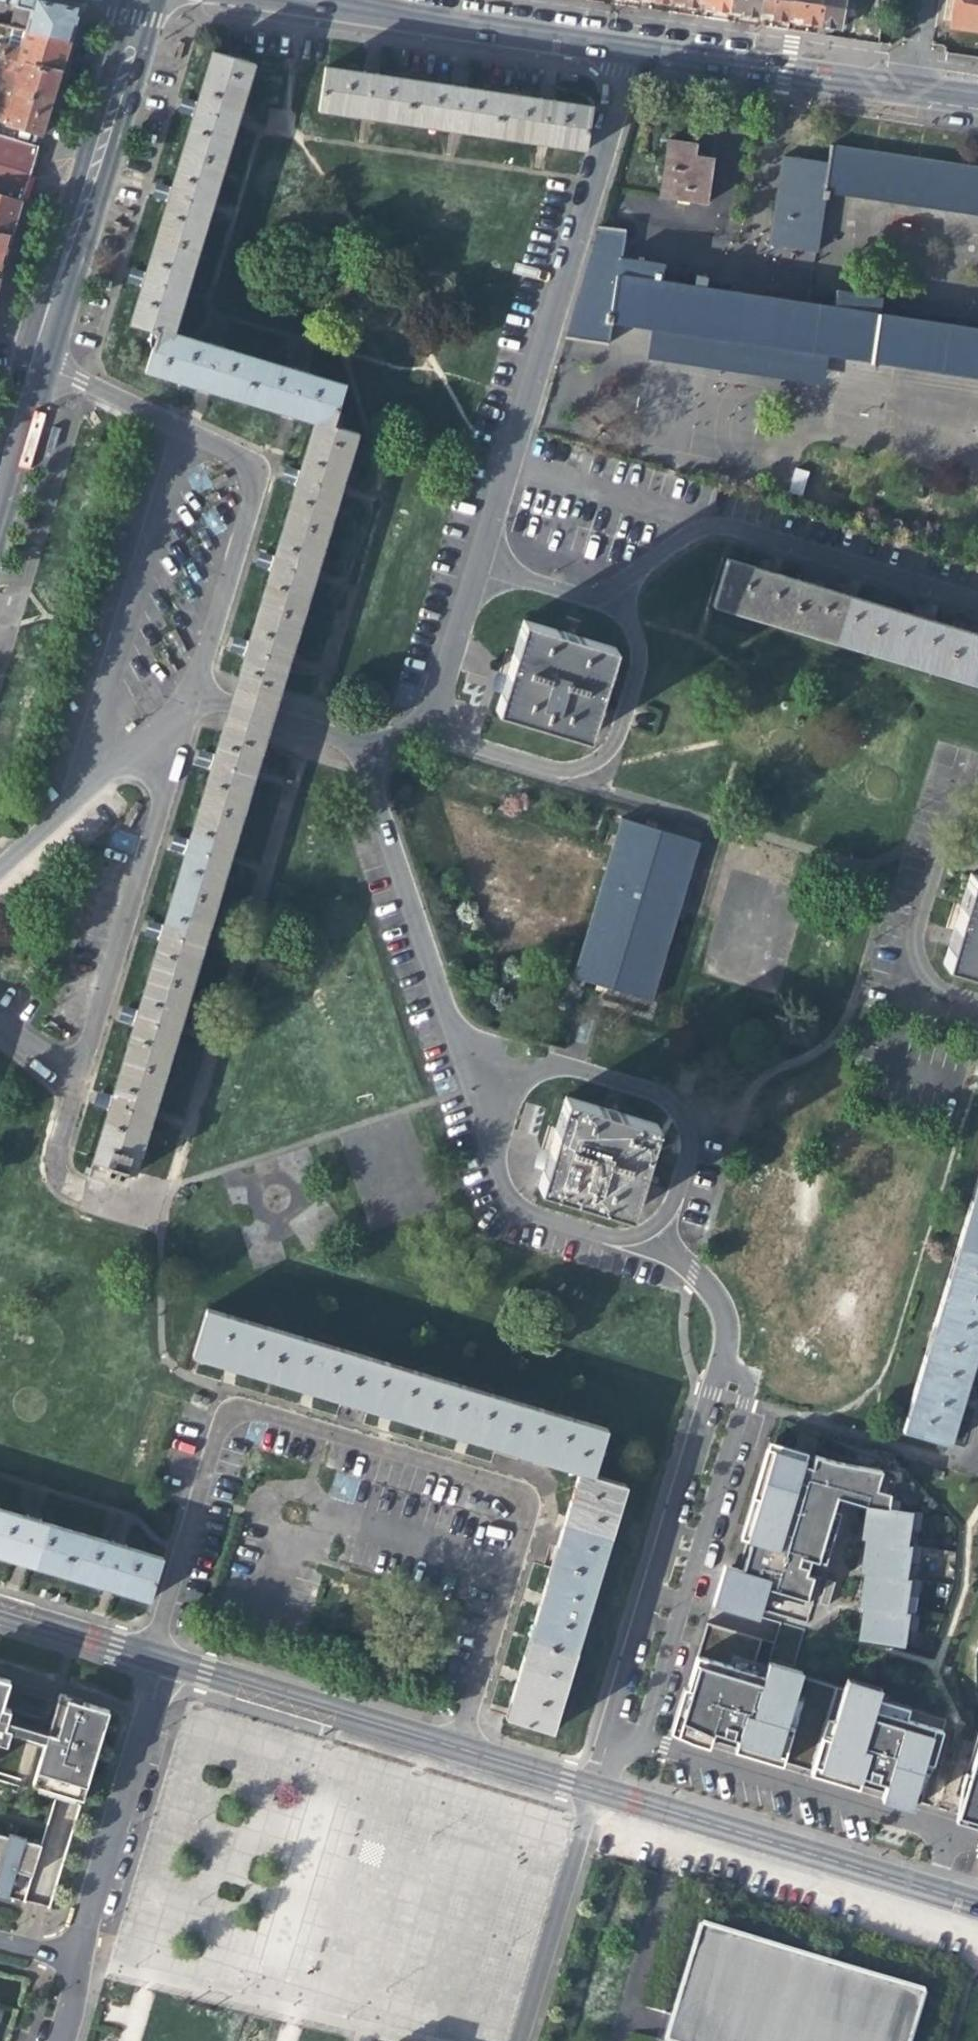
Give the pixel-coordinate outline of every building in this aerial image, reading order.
[(24,32),(69,42),(74,27),(77,14),(71,4),(50,0),(0,0),(0,4),(15,8),(12,23),(25,27),(24,32)] [(699,4),(700,0),(670,0),(683,2),(682,7),(685,7),(698,10),(699,4)] [(729,9),(730,0),(700,0),(699,4),(712,6),(711,11),(715,12),(728,14),(729,9)] [(759,13),(761,0),(730,0),(729,9),(742,11),(742,16),(758,18),(759,13)] [(788,18),(791,0),(761,0),(759,13),(772,15),(771,21),(788,23),(788,18)] [(788,18),(799,19),(803,20),(802,25),(839,31),(844,0),(791,0),(788,18)] [(951,27),(977,31),(977,0),(955,0),(951,27)] [(13,61),(60,72),(65,56),(69,42),(24,32),(11,29),(6,45),(0,44),(0,58),(13,61)] [(192,117),(185,142),(227,155),(254,65),(212,53),(197,103),(194,102),(192,108),(189,116),(192,117)] [(60,72),(13,61),(0,58),(0,125),(41,135),(52,98),(60,72)] [(315,112),(405,125),(411,82),(373,76),(374,73),(369,72),(361,71),(361,74),(322,69),(315,112)] [(447,87),(411,82),(405,125),(493,139),(500,95),(464,90),(463,86),(454,85),(449,84),(447,87)] [(536,101),(500,95),(493,139),(584,153),(589,109),(550,103),(551,99),(541,98),(537,97),(536,101)] [(21,202),(31,168),(38,147),(0,137),(0,196),(21,202)] [(659,198),(704,205),(711,160),(694,157),(696,145),(667,141),(659,198)] [(167,201),(157,233),(199,246),(227,155),(185,142),(171,186),(168,186),(164,200),(167,201)] [(829,146),(826,164),(782,157),(768,246),(813,254),(821,200),(826,201),(827,194),(977,217),(977,170),(829,146)] [(11,237),(16,220),(21,202),(0,196),(0,234),(11,237)] [(643,326),(833,354),(977,376),(977,311),(809,286),(806,304),(686,287),(688,269),(619,259),(623,232),(597,228),(563,339),(605,345),(608,321),(643,326)] [(130,324),(155,332),(172,336),(199,246),(157,233),(145,274),(142,272),(138,286),(141,287),(130,324)] [(6,254),(11,237),(0,234),(0,272),(6,254)] [(828,385),(833,354),(643,326),(638,357),(828,385)] [(205,346),(172,336),(155,332),(144,371),(195,386),(242,401),(254,361),(219,350),(220,347),(206,343),(205,346)] [(292,372),(254,361),(242,401),(267,408),(314,422),(331,427),(342,387),(306,376),(307,373),(293,369),(292,372)] [(295,486),(286,515),(328,528),(356,435),(331,427),(314,422),(299,471),(296,471),(294,479),(292,485),(295,486)] [(61,431),(53,428),(46,451),(54,454),(61,431)] [(269,571),(258,607),(301,619),(328,528),(286,515),(273,557),(271,555),(268,564),(267,570),(269,571)] [(709,606),(786,629),(800,581),(771,573),(769,560),(754,565),(754,567),(724,559),(709,606)] [(786,629),(863,652),(877,604),(849,596),(845,583),(839,586),(832,589),(832,591),(800,581),(786,629)] [(863,652),(941,675),(955,628),(925,618),(923,605),(915,609),(909,612),(908,613),(877,604),(863,652)] [(280,690),(301,619),(258,607),(248,641),(245,641),(243,647),(241,656),(243,657),(237,676),(280,690)] [(505,671),(499,693),(494,708),(539,722),(586,736),(599,691),(613,647),(521,619),(505,671)] [(955,628),(941,675),(977,686),(977,634),(955,628)] [(271,720),(280,690),(237,676),(228,707),(221,732),(262,746),(271,720)] [(210,769),(203,791),(245,804),(262,746),(221,732),(214,754),(211,754),(210,759),(207,768),(210,769)] [(184,854),(175,884),(218,897),(245,804),(203,791),(188,840),(186,839),(184,844),(181,853),(184,854)] [(573,975),(648,999),(696,841),(621,817),(573,975)] [(977,874),(969,872),(942,962),(977,972),(977,873),(977,874)] [(158,939),(147,975),(190,987),(218,897),(175,884),(163,925),(160,924),(158,930),(156,939),(158,939)] [(132,1025),(120,1067),(163,1079),(190,987),(147,975),(137,1009),(135,1009),(134,1012),(130,1024),(132,1025)] [(135,1171),(163,1079),(120,1067),(112,1094),(109,1094),(107,1100),(105,1108),(107,1109),(87,1174),(121,1183),(125,1169),(135,1171)] [(563,1095),(541,1168),(537,1184),(628,1212),(655,1123),(563,1095)] [(974,1186),(949,1267),(977,1276),(977,1187),(974,1186)] [(949,1267),(925,1347),(971,1361),(977,1337),(977,1276),(949,1267)] [(234,1366),(272,1378),(286,1331),(206,1307),(192,1354),(234,1366)] [(366,1355),(286,1331),(272,1378),(315,1391),(351,1402),(366,1355)] [(965,1381),(971,1361),(925,1347),(900,1427),(946,1441),(960,1395),(972,1394),(967,1382),(965,1381)] [(445,1379),(366,1355),(351,1402),(387,1413),(431,1426),(445,1379)] [(526,1403),(445,1379),(431,1426),(464,1436),(512,1450),(526,1403)] [(606,1427),(526,1403),(512,1450),(539,1458),(577,1470),(591,1474),(606,1427)] [(725,1576),(713,1623),(763,1637),(769,1615),(809,1625),(818,1587),(839,1512),(891,1524),(892,1518),(893,1510),(880,1506),(884,1486),(817,1471),(815,1483),(808,1479),(809,1463),(771,1452),(748,1530),(742,1549),(750,1551),(750,1558),(754,1559),(750,1573),(747,1583),(725,1576)] [(564,1514),(552,1552),(600,1566),(625,1484),(591,1474),(577,1470),(564,1514)] [(336,1471),(329,1494),(352,1501),(359,1478),(336,1471)] [(0,1508),(0,1554),(18,1559),(64,1573),(76,1531),(40,1520),(41,1517),(26,1513),(26,1516),(0,1508)] [(866,1537),(864,1547),(866,1547),(912,1554),(916,1521),(892,1518),(891,1525),(868,1521),(866,1537)] [(111,1541),(76,1531),(64,1573),(98,1583),(149,1598),(162,1556),(125,1545),(126,1543),(112,1538),(111,1541)] [(912,1554),(866,1547),(864,1564),(862,1580),(866,1580),(906,1584),(912,1554)] [(575,1648),(600,1566),(552,1552),(537,1600),(527,1634),(575,1648)] [(864,1596),(861,1614),(906,1617),(912,1585),(906,1584),(866,1580),(864,1596)] [(860,1647),(907,1655),(911,1617),(906,1617),(866,1615),(863,1633),(860,1647)] [(551,1727),(575,1648),(527,1634),(516,1669),(503,1713),(551,1727)] [(766,1692),(699,1671),(691,1703),(686,1703),(673,1751),(703,1760),(714,1764),(717,1750),(727,1753),(740,1758),(737,1768),(773,1779),(788,1784),(791,1769),(797,1743),(791,1741),(802,1700),(805,1691),(770,1680),(766,1692)] [(109,1709),(81,1701),(80,1706),(58,1700),(51,1724),(49,1730),(7,1717),(9,1711),(10,1709),(2,1706),(9,1680),(0,1677),(0,1742),(6,1744),(9,1735),(43,1745),(32,1783),(38,1785),(39,1782),(77,1794),(76,1796),(82,1798),(109,1709)] [(61,1692),(58,1700),(80,1706),(81,1701),(82,1698),(61,1692)] [(797,1743),(791,1769),(803,1773),(817,1777),(825,1752),(834,1755),(847,1713),(802,1700),(791,1741),(797,1743)] [(884,1710),(851,1701),(847,1713),(834,1755),(825,1752),(817,1777),(814,1790),(830,1794),(863,1805),(865,1794),(879,1799),(890,1802),(885,1821),(900,1824),(916,1829),(929,1782),(938,1783),(947,1746),(880,1728),(884,1710)] [(31,1718),(9,1711),(7,1717),(49,1730),(51,1724),(31,1718)] [(965,1787),(966,1788),(958,1814),(977,1820),(977,1731),(965,1787)] [(39,1782),(38,1785),(37,1789),(74,1801),(76,1796),(77,1794),(39,1782)] [(958,1814),(956,1821),(977,1827),(977,1820),(958,1814)] [(40,1845),(0,1835),(0,1896),(7,1898),(14,1871),(22,1873),(33,1875),(40,1845)] [(922,1983),(697,1915),(659,2040),(904,2040),(922,1983)]
